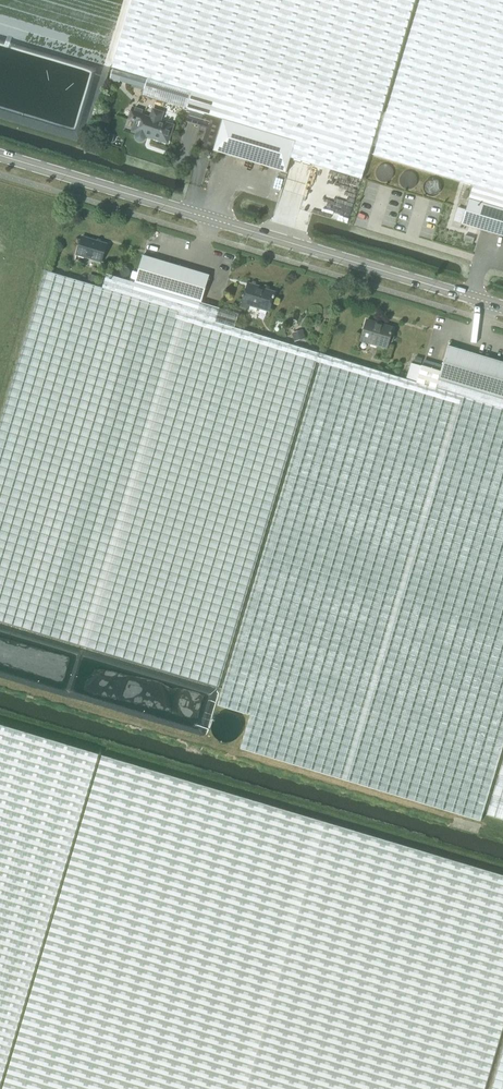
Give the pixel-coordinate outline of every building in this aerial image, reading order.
[(223,119),(310,145),(367,162),(372,146),(416,0),(132,0),(112,67),(148,78),(143,95),(188,109),(222,119),(223,119)] [(373,155),(473,185),(469,198),(502,208),(502,0),(420,0),(373,155)] [(122,72),(119,81),(131,84),(134,75),(122,72)] [(168,142),(173,125),(160,121),(162,113),(153,110),(151,117),(144,114),(145,111),(133,108),(130,119),(136,121),(133,131),(137,133),(136,135),(136,137),(137,139),(139,140),(141,140),(144,139),(145,138),(146,133),(154,135),(153,138),(168,142)] [(188,109),(187,112),(190,113),(187,122),(201,126),(207,128),(201,148),(212,151),(222,119),(188,109)] [(223,119),(214,150),(301,177),(310,145),(223,119)] [(462,223),(502,236),(502,208),(469,198),(462,223)] [(77,254),(102,261),(107,244),(82,236),(77,254)] [(143,255),(135,283),(201,302),(209,275),(143,255)] [(201,302),(135,283),(107,274),(103,287),(46,270),(0,425),(0,621),(219,687),(319,353),(235,327),(239,314),(201,302)] [(274,298),(275,296),(274,295),(275,292),(263,288),(263,290),(247,285),(241,306),(248,309),(250,305),(269,311),(273,298),(274,298)] [(367,320),(361,340),(387,348),(389,341),(393,343),(395,335),(391,334),(393,328),(382,324),(381,327),(375,325),(376,324),(367,321),(367,320)] [(417,382),(502,408),(502,362),(449,345),(441,371),(422,365),(417,382)] [(228,672),(218,705),(250,714),(240,748),(481,820),(502,746),(502,408),(417,382),(323,354),(228,672)] [(99,754),(0,724),(0,1085),(99,754)] [(502,1025),(502,875),(102,755),(2,1088),(484,1088),(502,1025)] [(487,815),(502,820),(502,760),(487,815)] [(491,1088),(502,1088),(502,1049),(491,1088)]
